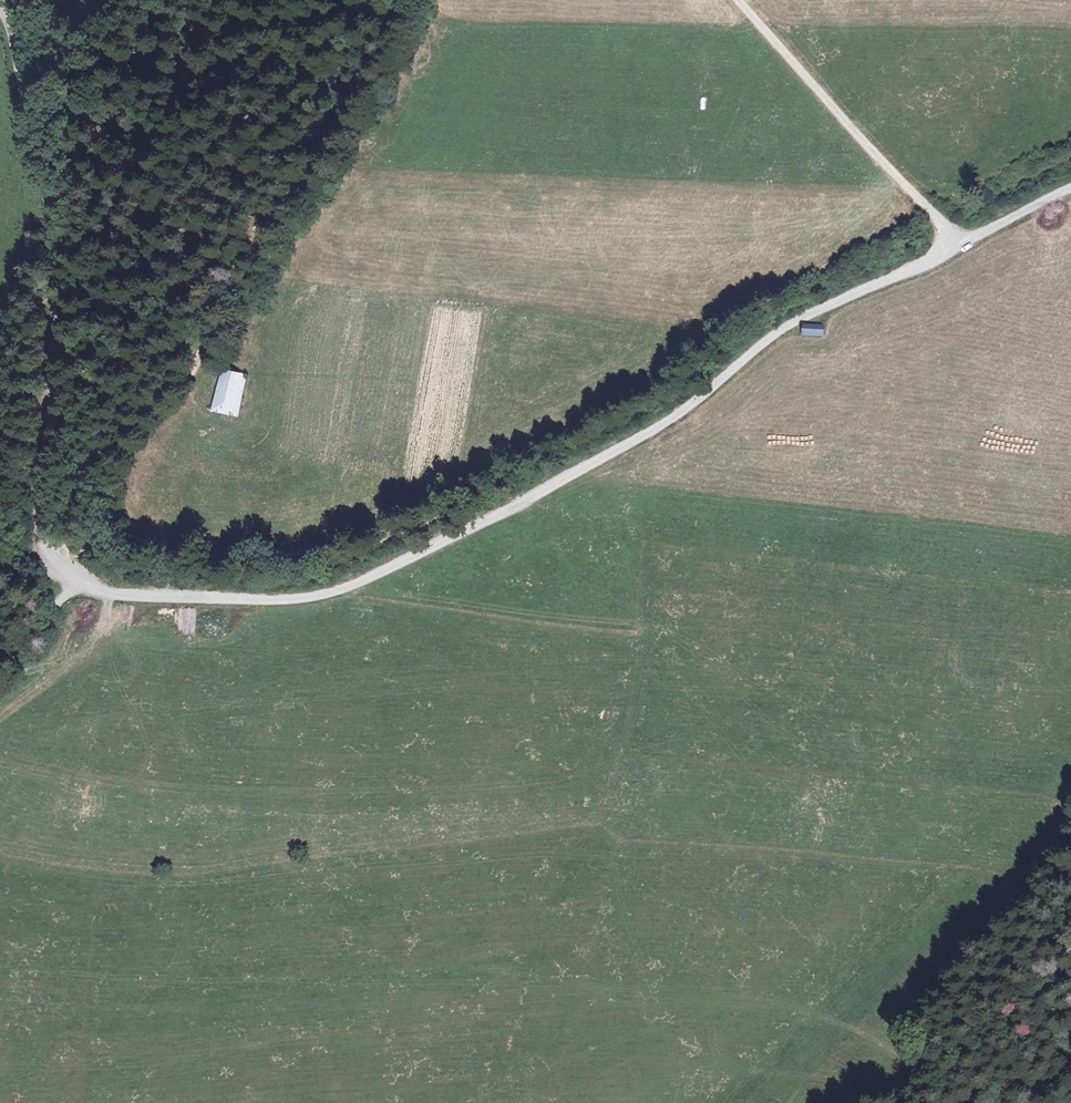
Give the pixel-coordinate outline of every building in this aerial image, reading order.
[(800,324),(800,337),(823,337),(823,324),(800,324)] [(218,368),(208,411),(237,417),(246,374),(218,368)]
